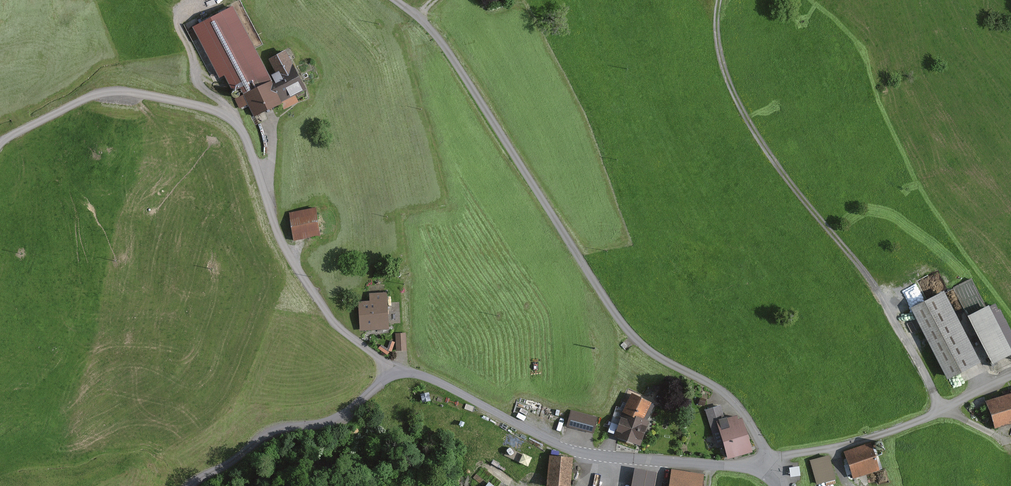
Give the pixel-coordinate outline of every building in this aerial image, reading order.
[(279,76),(241,4),(202,25),(241,96),(279,76)] [(307,68),(251,95),(264,122),(320,94),(307,68)] [(324,208),(293,213),(298,241),(329,235),(324,208)] [(988,364),(952,291),(916,309),(953,381),(988,364)] [(364,295),(363,327),(398,328),(399,295),(364,295)] [(991,302),(969,312),(992,362),(1010,353),(1010,345),(991,302)] [(408,330),(397,331),(398,348),(409,347),(408,330)] [(646,446),(662,400),(637,391),(621,438),(646,446)] [(988,403),(996,429),(1010,424),(1010,396),(988,403)] [(594,434),(599,418),(571,409),(566,425),(594,434)] [(756,453),(743,418),(719,427),(731,462),(756,453)] [(877,442),(846,452),(855,478),(886,468),(877,442)] [(579,457),(555,454),(552,485),(553,485),(576,485),(579,457)] [(834,456),(811,460),(817,485),(839,480),(834,456)] [(634,468),(631,485),(654,485),(657,472),(634,468)] [(673,470),(671,485),(703,485),(704,474),(673,470)]
